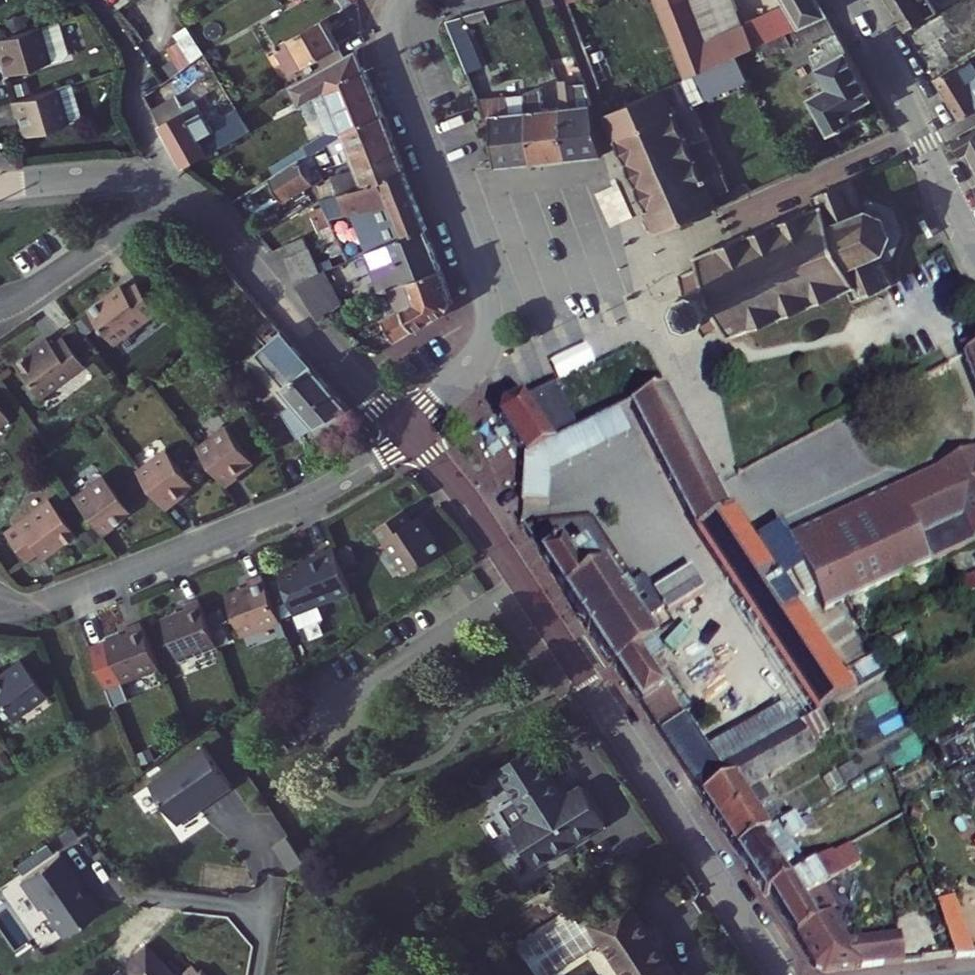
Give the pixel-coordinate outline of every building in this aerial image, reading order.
[(539,29),(557,23),(546,0),(526,0),(539,29)] [(573,13),(599,0),(567,0),(573,13)] [(752,52),(743,32),(707,46),(691,0),(653,0),(679,81),(687,78),(739,57),(752,52)] [(788,10),(742,29),(730,0),(691,0),(707,46),(743,32),(752,52),(793,36),(801,33),(788,10)] [(817,0),(782,0),(788,10),(801,33),(829,22),(817,0)] [(903,31),(921,21),(912,3),(918,0),(885,0),(903,31)] [(933,2),(932,0),(918,0),(912,3),(921,21),(932,15),(928,5),(933,2)] [(56,9),(10,24),(14,39),(18,38),(25,60),(81,42),(85,36),(77,12),(71,8),(57,13),(56,9)] [(458,22),(473,72),(488,67),(471,17),(458,22)] [(311,61),(345,43),(333,18),(299,36),(311,61)] [(802,60),(841,45),(829,22),(801,33),(793,36),(802,60)] [(391,121),(366,47),(298,80),(307,99),(321,92),(336,127),(272,157),(279,172),(319,154),(351,139),(391,121)] [(859,111),(874,103),(844,50),(816,64),(834,97),(815,107),(833,141),(866,124),(859,111)] [(750,83),(739,57),(687,78),(698,104),(750,83)] [(86,65),(24,85),(29,100),(32,99),(39,119),(93,102),(95,96),(86,65)] [(974,96),(974,83),(967,69),(953,77),(966,101),(974,96)] [(576,73),(560,77),(565,106),(574,157),(605,153),(586,77),(578,79),(576,73)] [(200,77),(161,96),(191,157),(257,125),(247,105),(244,98),(234,103),(236,107),(218,116),(216,112),(200,77)] [(966,101),(953,77),(936,88),(959,128),(974,118),(974,96),(966,101)] [(687,78),(679,81),(609,108),(659,223),(662,230),(722,205),(717,196),(735,188),(698,104),(687,78)] [(574,157),(565,106),(548,109),(542,80),(526,82),(527,94),(538,163),(574,157)] [(505,168),(538,163),(527,94),(482,101),(488,120),(496,120),(505,168)] [(234,103),(216,112),(218,116),(236,107),(234,103)] [(377,148),(398,140),(391,121),(351,139),(360,160),(363,166),(381,160),(377,148)] [(962,145),(972,165),(974,164),(974,137),(962,145)] [(355,189),(410,173),(398,140),(377,148),(381,160),(363,166),(348,173),(349,177),(355,189)] [(317,180),(329,174),(319,154),(279,172),(289,195),(319,183),(317,180)] [(350,207),(355,217),(373,211),(385,246),(428,231),(430,230),(410,173),(355,189),(341,193),(335,195),(325,198),(329,205),(334,214),(350,207)] [(333,181),(329,174),(317,180),(319,183),(320,187),(333,181)] [(341,193),(355,189),(349,177),(336,182),(341,193)] [(859,305),(901,289),(893,268),(901,264),(909,239),(897,213),(876,198),(866,202),(857,182),(818,197),(821,208),(703,255),(706,265),(685,274),(692,290),(687,292),(700,322),(705,320),(712,337),(732,330),(737,340),(853,294),(859,305)] [(334,214),(329,205),(315,210),(344,260),(357,256),(334,214)] [(301,260),(309,272),(332,264),(309,223),(288,233),(301,260)] [(405,282),(441,269),(428,231),(385,246),(382,247),(396,285),(405,282)] [(332,308),(358,299),(343,261),(332,264),(309,272),(305,273),(332,308)] [(443,269),(441,269),(405,282),(413,304),(392,313),(401,335),(456,306),(443,269)] [(116,334),(162,300),(141,273),(130,281),(125,275),(91,299),(116,334)] [(260,327),(271,318),(246,287),(235,295),(260,327)] [(41,385),(85,351),(64,324),(53,333),(48,326),(15,351),(41,385)] [(283,332),(268,344),(291,376),(309,363),(283,332)] [(391,345),(396,359),(413,353),(408,338),(391,345)] [(294,404),(285,409),(304,435),(349,409),(309,363),(291,376),(268,344),(256,353),(294,404)] [(974,389),(974,351),(964,356),(974,389)] [(294,404),(256,353),(248,360),(285,409),(294,404)] [(649,362),(631,372),(645,398),(663,388),(649,362)] [(562,415),(547,384),(507,399),(505,411),(527,447),(547,439),(570,430),(562,415)] [(726,498),(721,489),(669,391),(635,405),(694,519),(815,720),(850,704),(840,688),(780,588),(776,582),(751,540),(726,498)] [(10,406),(0,393),(0,414),(10,406)] [(570,430),(547,439),(554,458),(545,463),(549,473),(631,439),(620,411),(580,426),(570,430)] [(572,411),(562,415),(570,430),(580,426),(572,411)] [(202,438),(231,477),(243,468),(241,464),(259,452),(232,416),(202,438)] [(143,461),(172,500),(184,491),(182,488),(199,475),(173,439),(143,461)] [(554,458),(547,439),(527,447),(528,449),(524,490),(547,487),(549,473),(545,463),(554,458)] [(751,540),(776,582),(804,572),(822,613),(974,540),(974,450),(787,535),(779,523),(751,540)] [(77,487),(106,525),(118,516),(116,513),(133,500),(106,464),(77,487)] [(45,547),(78,522),(53,488),(9,521),(29,549),(40,540),(45,547)] [(382,514),(410,562),(447,540),(426,504),(419,508),(412,497),(382,514)] [(651,669),(662,663),(651,644),(655,642),(631,601),(644,593),(647,598),(639,603),(645,613),(662,604),(665,610),(700,590),(689,568),(652,588),(642,572),(619,585),(592,538),(573,549),(556,519),(532,532),(551,563),(642,712),(650,725),(675,710),(651,669)] [(356,583),(338,538),(324,544),(325,547),(305,555),(306,558),(284,566),(299,605),(356,583)] [(285,610),(268,565),(253,570),(256,576),(231,585),(246,625),(285,610)] [(223,635),(205,589),(191,595),(193,601),(169,610),(184,650),(223,635)] [(165,658),(147,612),(133,617),(135,624),(110,633),(126,673),(165,658)] [(16,709),(57,678),(32,644),(3,666),(0,662),(0,687),(16,709)] [(840,688),(850,704),(891,684),(881,668),(840,688)] [(778,708),(671,758),(684,780),(749,750),(792,730),(778,708)] [(801,751),(792,730),(749,750),(758,770),(801,751)] [(528,737),(496,759),(514,789),(495,801),(529,856),(599,814),(578,780),(561,790),(528,737)] [(151,781),(176,818),(216,791),(218,793),(233,782),(207,743),(151,781)] [(726,847),(753,829),(744,813),(762,803),(748,780),(729,790),(721,774),(689,787),(726,847)] [(754,893),(757,891),(793,867),(775,837),(789,828),(779,812),(753,829),(726,847),(754,893)] [(289,830),(272,842),(288,867),(305,855),(289,830)] [(777,925),(794,916),(783,895),(807,881),(809,886),(842,863),(830,842),(793,867),(757,891),(777,925)] [(43,898),(64,928),(100,902),(88,886),(85,886),(79,877),(79,873),(58,845),(21,873),(40,900),(43,898)] [(580,905),(512,946),(528,971),(595,930),(623,974),(657,974),(669,968),(623,891),(585,913),(580,905)] [(813,969),(859,964),(842,934),(827,942),(810,914),(796,921),(794,916),(777,925),(801,966),(813,969)] [(944,923),(929,928),(939,956),(940,956),(956,955),(944,923)] [(200,969),(180,935),(153,951),(167,974),(190,974),(200,969)]
